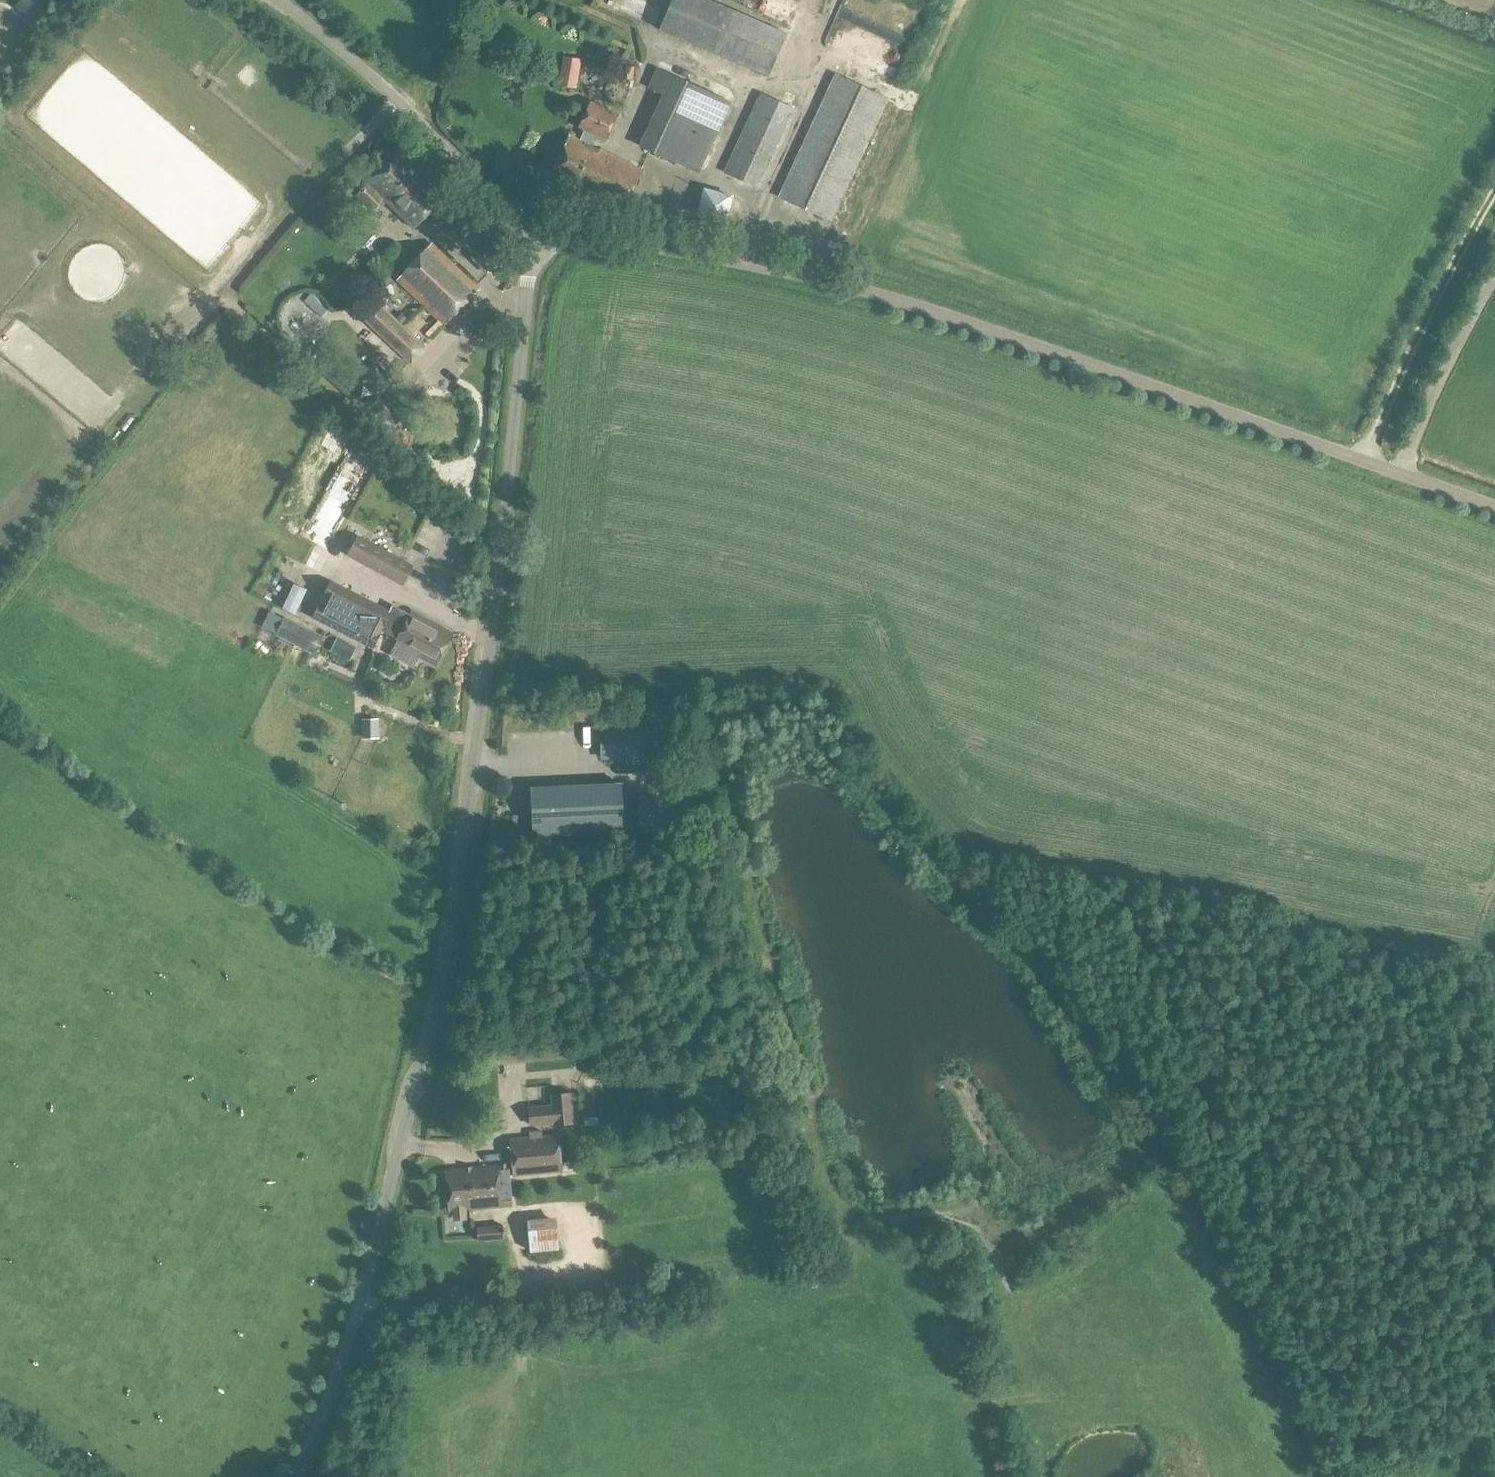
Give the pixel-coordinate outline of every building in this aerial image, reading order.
[(529,8),(526,0),(510,0),(509,1),(513,13),(529,8)] [(659,30),(770,77),(788,33),(711,0),(672,0),(659,30)] [(539,30),(556,28),(554,12),(537,14),(539,30)] [(557,85),(578,85),(579,57),(558,57),(557,85)] [(700,174),(733,101),(658,68),(649,88),(664,95),(641,146),(700,174)] [(835,73),(779,197),(832,222),(890,97),(835,73)] [(761,92),(724,172),(761,190),(798,109),(761,92)] [(584,130),(580,140),(570,135),(548,181),(621,216),(643,170),(593,147),(596,140),(602,143),(604,139),(606,140),(618,114),(592,101),(579,128),(584,130)] [(400,153),(370,184),(356,199),(373,215),(386,200),(415,228),(445,196),(400,153)] [(704,187),(697,217),(727,225),(734,195),(704,187)] [(396,280),(445,326),(480,289),(433,242),(396,280)] [(377,301),(362,317),(412,363),(426,347),(377,301)] [(378,354),(367,369),(387,383),(397,368),(378,354)] [(350,549),(357,535),(345,528),(338,542),(350,549)] [(348,557),(406,587),(415,566),(359,536),(348,557)] [(296,615),(312,576),(295,569),(279,608),(296,615)] [(374,606),(333,584),(315,617),(374,646),(383,630),(399,639),(396,644),(435,665),(453,632),(413,611),(411,615),(379,597),(374,606)] [(276,637),(310,653),(319,635),(284,619),(276,637)] [(321,675),(325,663),(311,658),(307,671),(321,675)] [(381,737),(380,719),(361,719),(362,737),(381,737)] [(602,728),(602,760),(659,759),(658,727),(602,728)] [(533,837),(625,832),(623,783),(531,788),(533,837)] [(528,1108),(529,1128),(574,1123),(572,1093),(552,1094),(553,1106),(528,1108)] [(511,1139),(514,1175),(562,1171),(559,1135),(542,1136),(542,1131),(531,1132),(531,1137),(511,1139)] [(498,1166),(446,1171),(450,1211),(502,1206),(498,1166)] [(477,1227),(479,1241),(505,1239),(503,1224),(477,1227)] [(518,1228),(519,1251),(547,1250),(546,1227),(518,1228)]
